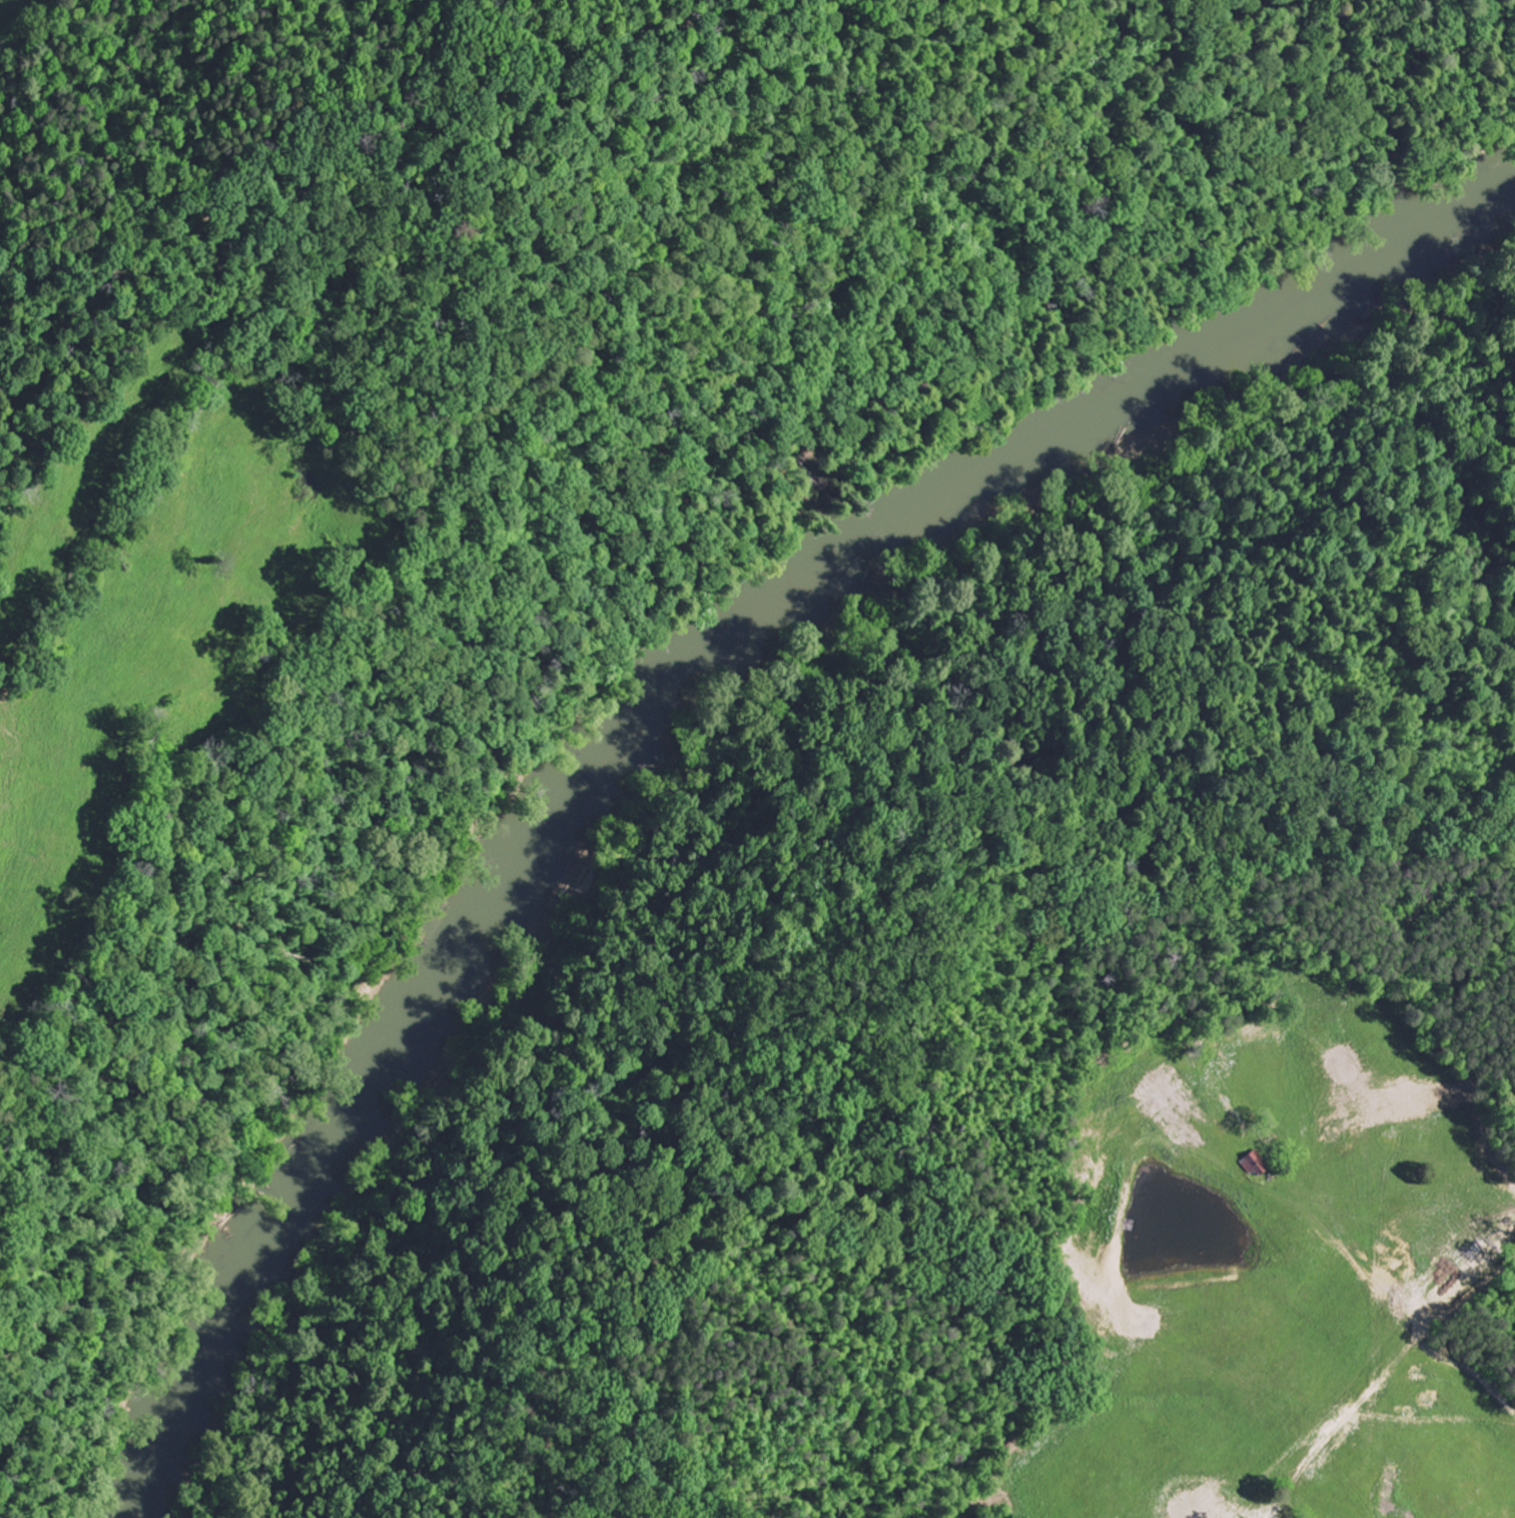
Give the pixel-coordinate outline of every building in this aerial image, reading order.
[(1251,1157),(1256,1164),(1253,1167),(1261,1178),(1271,1170),(1257,1152),(1251,1157)]
